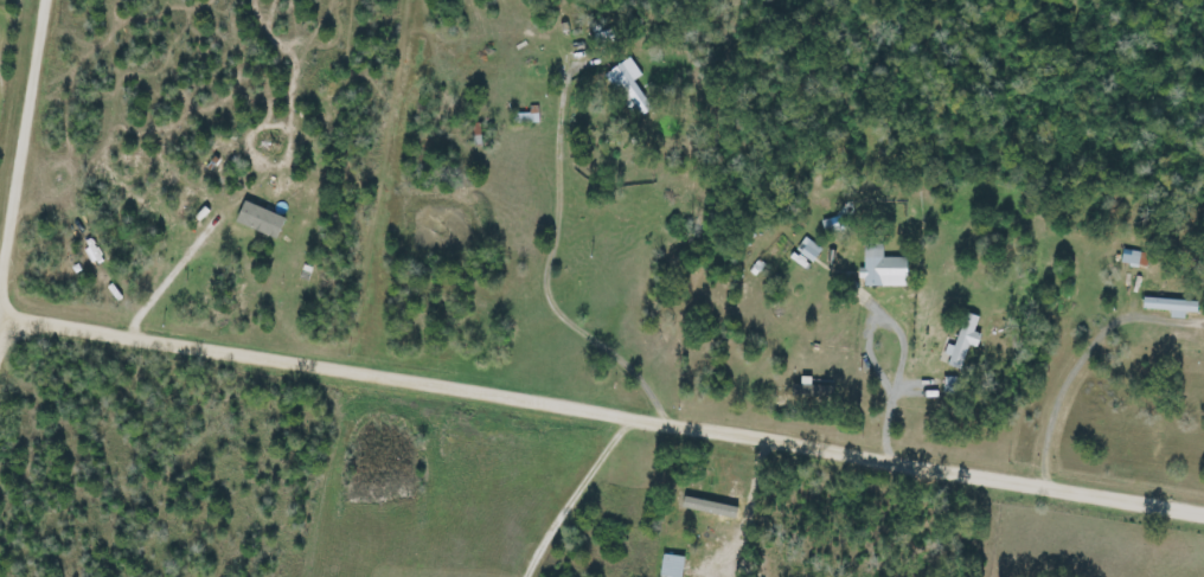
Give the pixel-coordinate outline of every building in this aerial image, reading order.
[(644,76),(630,57),(605,76),(637,119),(653,107),(635,82),(644,76)] [(274,241),(284,218),(242,201),(233,223),(274,241)] [(795,253),(813,263),(822,249),(804,238),(795,253)] [(861,245),(862,288),(905,287),(905,258),(883,259),(883,244),(861,245)] [(1122,252),(1121,265),(1147,267),(1149,255),(1122,252)] [(1185,313),(1197,314),(1198,304),(1143,297),(1142,309),(1170,312),(1169,319),(1184,320),(1185,313)] [(954,347),(945,345),(939,364),(960,370),(967,346),(977,349),(981,335),(973,333),(978,318),(964,314),(954,347)] [(664,576),(681,576),(683,557),(662,555),(660,576),(664,576)]
